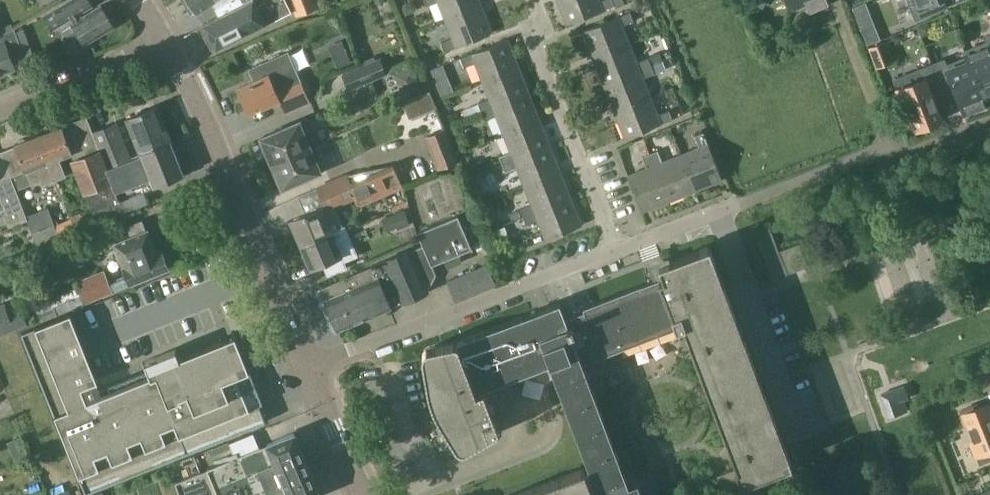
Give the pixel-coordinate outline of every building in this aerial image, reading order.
[(43,16),(51,29),(71,17),(73,21),(58,30),(66,43),(80,35),(85,42),(105,30),(114,25),(101,4),(84,15),(81,11),(92,5),(89,0),(69,0),(43,16)] [(187,2),(189,1),(191,5),(190,6),(193,12),(195,10),(196,12),(213,0),(214,1),(215,0),(186,0),(187,2)] [(216,49),(291,11),(286,0),(215,0),(214,1),(221,14),(203,23),(216,49)] [(318,7),(316,0),(291,0),(296,15),(318,7)] [(426,5),(438,1),(445,19),(481,5),(479,0),(424,0),(426,5)] [(599,0),(557,0),(566,23),(614,5),(615,8),(624,4),(622,0),(599,0)] [(763,8),(767,0),(748,0),(763,8)] [(810,12),(828,4),(826,0),(787,0),(792,11),(807,5),(810,12)] [(916,19),(939,9),(936,0),(909,0),(916,19)] [(853,7),(866,41),(879,36),(865,2),(853,7)] [(481,5),(445,19),(452,38),(441,42),(444,51),(492,32),(481,5)] [(404,16),(409,14),(406,6),(401,8),(404,16)] [(583,31),(594,57),(629,43),(622,25),(634,20),(630,12),(583,31)] [(921,37),(929,34),(931,28),(928,22),(917,26),(921,37)] [(11,23),(0,27),(0,29),(2,33),(13,28),(11,23)] [(436,30),(420,35),(424,51),(441,47),(436,30)] [(984,95),(989,92),(989,34),(985,36),(987,42),(975,46),(965,51),(967,57),(968,56),(983,95),(984,95)] [(518,66),(508,39),(460,58),(464,67),(475,62),(482,80),(518,66)] [(0,41),(0,74),(4,73),(15,68),(4,40),(0,41)] [(870,47),(877,66),(892,60),(885,42),(870,47)] [(604,84),(651,65),(651,64),(648,57),(637,62),(629,43),(594,57),(604,84)] [(254,81),(238,88),(249,113),(279,101),(284,113),(309,103),(288,52),(249,69),(254,81)] [(659,52),(648,56),(648,57),(651,64),(662,59),(659,52)] [(986,101),(984,95),(983,95),(968,56),(967,57),(954,62),(946,65),(944,59),(932,64),(941,88),(953,83),(963,110),(967,108),(968,111),(984,104),(983,102),(986,101)] [(341,74),(349,90),(387,73),(380,57),(341,74)] [(663,61),(651,65),(654,73),(666,69),(663,61)] [(443,64),(431,69),(435,80),(447,75),(443,64)] [(916,131),(933,124),(932,122),(933,121),(940,118),(930,92),(941,88),(932,64),(895,79),(903,101),(907,100),(912,113),(909,114),(916,131)] [(604,84),(614,110),(650,96),(643,78),(654,73),(651,65),(604,84)] [(529,93),(518,66),(482,80),(490,99),(462,110),(465,118),(481,112),(481,111),(529,93)] [(396,75),(405,94),(420,88),(412,68),(396,75)] [(402,102),(409,118),(436,107),(429,91),(402,102)] [(529,93),(481,111),(481,112),(484,119),(496,115),(503,133),(539,119),(529,93)] [(658,115),(650,96),(614,110),(625,138),(673,119),(669,110),(658,115)] [(157,106),(126,118),(139,151),(140,151),(171,139),(157,106)] [(87,116),(67,124),(80,156),(100,149),(93,132),(87,116)] [(550,145),(539,119),(503,133),(511,152),(499,156),(502,164),(550,145)] [(260,138),(271,163),(314,145),(303,120),(260,138)] [(116,123),(93,132),(100,149),(107,167),(130,158),(116,123)] [(49,131),(38,135),(55,179),(66,174),(60,157),(72,153),(62,126),(58,127),(55,126),(51,127),(49,131)] [(446,129),(425,137),(437,169),(458,161),(446,129)] [(699,147),(681,154),(695,190),(722,180),(703,132),(694,136),(699,147)] [(15,145),(1,151),(16,190),(42,180),(43,183),(55,179),(38,135),(27,139),(24,138),(20,139),(18,143),(15,144),(15,145)] [(75,158),(71,160),(83,194),(85,193),(92,211),(96,223),(124,212),(128,211),(123,199),(154,187),(153,186),(163,183),(185,174),(171,139),(140,151),(141,154),(130,158),(107,167),(100,149),(80,156),(75,158)] [(402,147),(406,162),(427,156),(423,141),(402,147)] [(314,145),(271,163),(282,188),(324,170),(314,145)] [(550,145),(502,164),(505,172),(517,167),(524,186),(560,172),(550,145)] [(658,150),(650,153),(669,201),(695,190),(681,154),(663,162),(658,150)] [(7,222),(9,226),(28,219),(26,216),(16,190),(1,151),(0,151),(0,224),(7,222)] [(642,211),(669,201),(650,153),(642,157),(646,168),(628,176),(642,211)] [(481,160),(469,164),(473,174),(485,169),(481,160)] [(290,220),(301,245),(332,231),(339,228),(343,226),(335,207),(355,198),(359,206),(403,187),(393,164),(348,174),(317,187),(325,206),(290,220)] [(571,198),(560,172),(524,186),(532,204),(520,209),(523,217),(571,198)] [(571,198),(523,217),(527,225),(538,220),(545,239),(581,225),(571,198)] [(48,208),(26,216),(28,219),(38,247),(75,233),(74,231),(70,220),(55,226),(48,208)] [(513,220),(521,217),(518,210),(510,213),(513,220)] [(92,211),(70,220),(74,231),(96,223),(92,211)] [(398,228),(409,224),(404,211),(393,215),(398,228)] [(321,290),(319,294),(321,299),(326,300),(327,305),(326,309),(327,314),(332,315),(338,329),(403,301),(403,302),(429,291),(427,289),(427,288),(430,287),(437,274),(433,265),(472,248),(458,215),(417,232),(423,245),(412,250),(411,250),(410,249),(372,265),(373,267),(321,289),(321,290)] [(126,274),(114,279),(118,289),(163,271),(169,268),(163,252),(162,250),(157,252),(148,230),(146,231),(142,221),(128,226),(132,236),(114,243),(126,274)] [(332,231),(301,245),(311,269),(323,263),(328,275),(346,267),(343,261),(357,255),(344,225),(343,226),(339,228),(332,231)] [(93,226),(83,229),(87,242),(97,239),(93,226)] [(509,235),(505,226),(497,229),(501,238),(509,235)] [(769,229),(755,234),(773,279),(787,274),(769,229)] [(422,356),(422,357),(423,359),(427,386),(428,391),(430,396),(431,401),(433,405),(435,410),(437,414),(440,419),(455,444),(456,445),(457,446),(459,447),(460,448),(461,448),(463,448),(464,448),(466,448),(467,447),(497,430),(497,429),(498,428),(498,427),(498,426),(498,425),(494,414),(493,414),(484,389),(540,367),(541,368),(527,379),(538,391),(554,376),(589,467),(516,494),(643,494),(637,481),(629,484),(626,478),(587,374),(586,371),(605,364),(602,355),(677,327),(677,326),(683,324),(686,333),(696,359),(737,467),(735,468),(740,483),(791,463),(709,246),(664,263),(653,267),(658,279),(650,282),(593,304),(583,307),(584,311),(565,318),(559,302),(521,317),(457,341),(457,342),(457,343),(456,342),(455,342),(454,342),(430,347),(428,347),(427,348),(425,349),(424,350),(423,351),(423,352),(422,354),(422,356)] [(487,265),(448,281),(456,301),(496,285),(487,265)] [(105,270),(79,281),(87,301),(113,291),(109,281),(105,270)] [(114,279),(109,281),(113,291),(118,289),(114,279)] [(0,305),(0,334),(19,327),(27,324),(21,307),(8,312),(4,303),(0,305)] [(42,320),(56,314),(52,305),(38,311),(42,320)] [(100,388),(75,326),(70,313),(21,333),(23,339),(46,395),(85,493),(255,425),(249,408),(262,403),(253,379),(249,369),(235,334),(174,358),(169,344),(148,352),(153,367),(127,377),(100,388)] [(904,386),(881,394),(889,417),(907,410),(903,399),(908,397),(904,386)] [(981,462),(989,459),(989,410),(987,402),(978,406),(977,403),(961,410),(967,427),(970,426),(974,437),(975,439),(972,440),(981,462)] [(294,433),(174,480),(180,494),(320,494),(294,433)] [(229,442),(209,449),(212,456),(232,448),(229,442)] [(735,481),(731,470),(720,474),(724,485),(735,481)]
